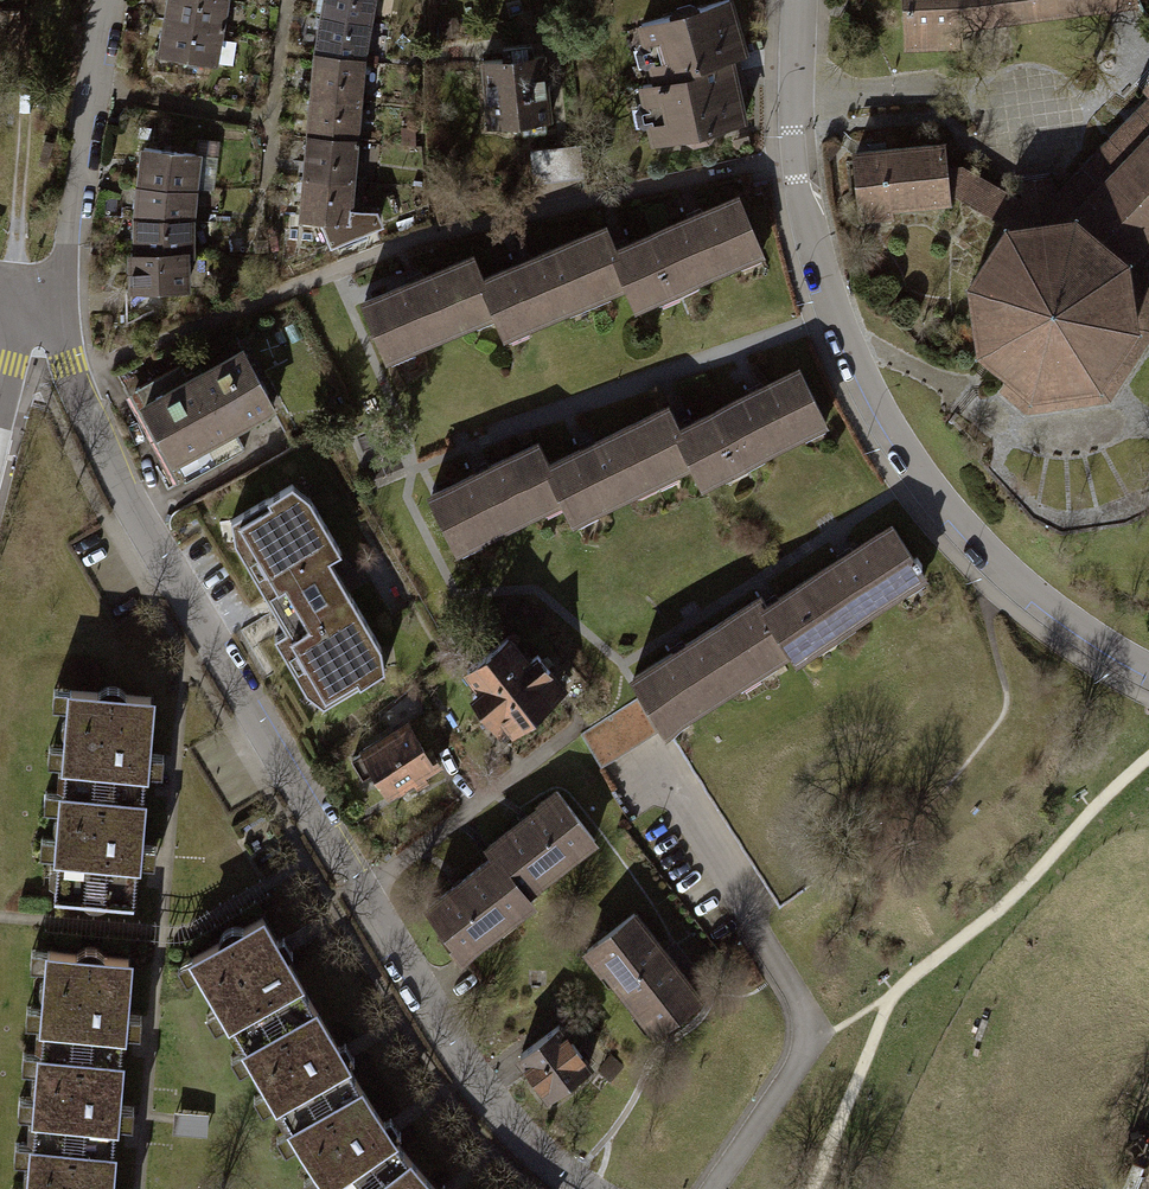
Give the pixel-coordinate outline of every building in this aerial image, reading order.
[(150,69),(201,78),(204,62),(212,63),(224,0),(168,0),(168,3),(161,36),(159,47),(154,46),(150,69)] [(314,10),(367,17),(369,0),(315,0),(314,10)] [(632,24),(646,81),(634,84),(644,141),(742,118),(729,58),(745,55),(731,0),(716,0),(632,24)] [(903,43),(953,41),(953,25),(1130,1),(1130,0),(901,0),(903,43)] [(314,10),(308,50),(362,57),(367,17),(314,10)] [(308,50),(303,88),(357,94),(362,57),(308,50)] [(540,52),(475,57),(481,124),(546,119),(540,52)] [(303,88),(299,132),(354,136),(357,94),(303,88)] [(982,183),(971,203),(1007,223),(968,284),(972,286),(979,345),(976,348),(980,348),(1008,372),(996,385),(1021,408),(1102,397),(1146,330),(1135,246),(1148,231),(1148,90),(1050,193),(1046,206),(1043,179),(1017,182),(1020,200),(1012,201),(982,183)] [(299,132),(296,176),(351,181),(354,136),(299,132)] [(938,146),(850,154),(855,207),(943,199),(942,192),(940,170),(938,146)] [(198,154),(144,148),(142,166),(138,206),(136,218),(136,237),(137,254),(131,254),(131,274),(132,289),(186,288),(186,255),(191,255),(191,221),(198,154)] [(971,203),(982,183),(957,169),(940,170),(942,192),(952,192),(971,203)] [(296,176),(292,220),(347,224),(351,181),(296,176)] [(732,195),(668,221),(693,281),(756,255),(732,195)] [(668,221),(606,247),(622,284),(631,306),(693,281),(668,221)] [(597,225),(477,274),(492,312),(502,334),(622,284),(606,247),(597,225)] [(466,250),(351,298),(377,360),(492,312),(477,274),(466,250)] [(176,365),(130,389),(179,481),(239,449),(227,426),(267,404),(239,352),(184,381),(176,365)] [(796,369),(735,398),(762,453),(823,423),(796,369)] [(735,398),(672,428),(690,465),(699,484),(762,453),(735,398)] [(662,408),(546,464),(562,498),(574,521),(690,465),(672,428),(662,408)] [(536,444),(424,498),(450,552),(562,498),(546,464),(536,444)] [(308,497),(291,484),(231,518),(234,541),(288,630),(274,636),(306,691),(324,704),(383,669),(380,646),(327,558),(340,551),(308,497)] [(890,520),(821,562),(857,618),(925,573),(890,520)] [(821,562),(751,607),(782,655),(787,663),(857,618),(821,562)] [(749,602),(630,672),(663,727),(782,655),(751,607),(749,602)] [(470,691),(463,696),(498,742),(561,695),(530,654),(523,660),(505,635),(456,672),(470,691)] [(67,690),(49,894),(131,902),(135,852),(144,753),(149,698),(67,690)] [(655,727),(636,696),(576,732),(595,764),(655,727)] [(404,722),(349,759),(381,806),(436,769),(404,722)] [(596,837),(559,790),(487,845),(495,854),(524,892),(596,837)] [(524,892),(495,854),(423,909),(458,955),(530,901),(524,892)] [(631,912),(578,952),(642,1036),(695,995),(631,912)] [(187,965),(251,1075),(321,1188),(434,1188),(398,1145),(381,1116),(338,1045),(333,1036),(279,946),(262,918),(187,965)] [(22,1188),(113,1188),(119,1109),(125,1023),(129,961),(39,955),(22,1188)] [(553,1025),(516,1053),(545,1093),(583,1065),(553,1025)] [(1132,1160),(1120,1188),(1133,1188),(1143,1164),(1132,1160)]
